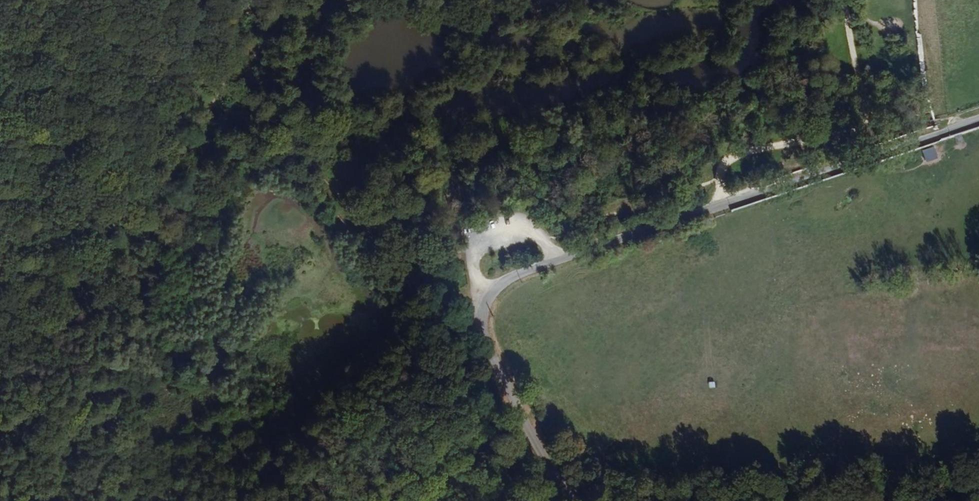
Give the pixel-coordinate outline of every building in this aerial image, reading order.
[(919,150),(924,162),(936,158),(931,145),(919,150)]
